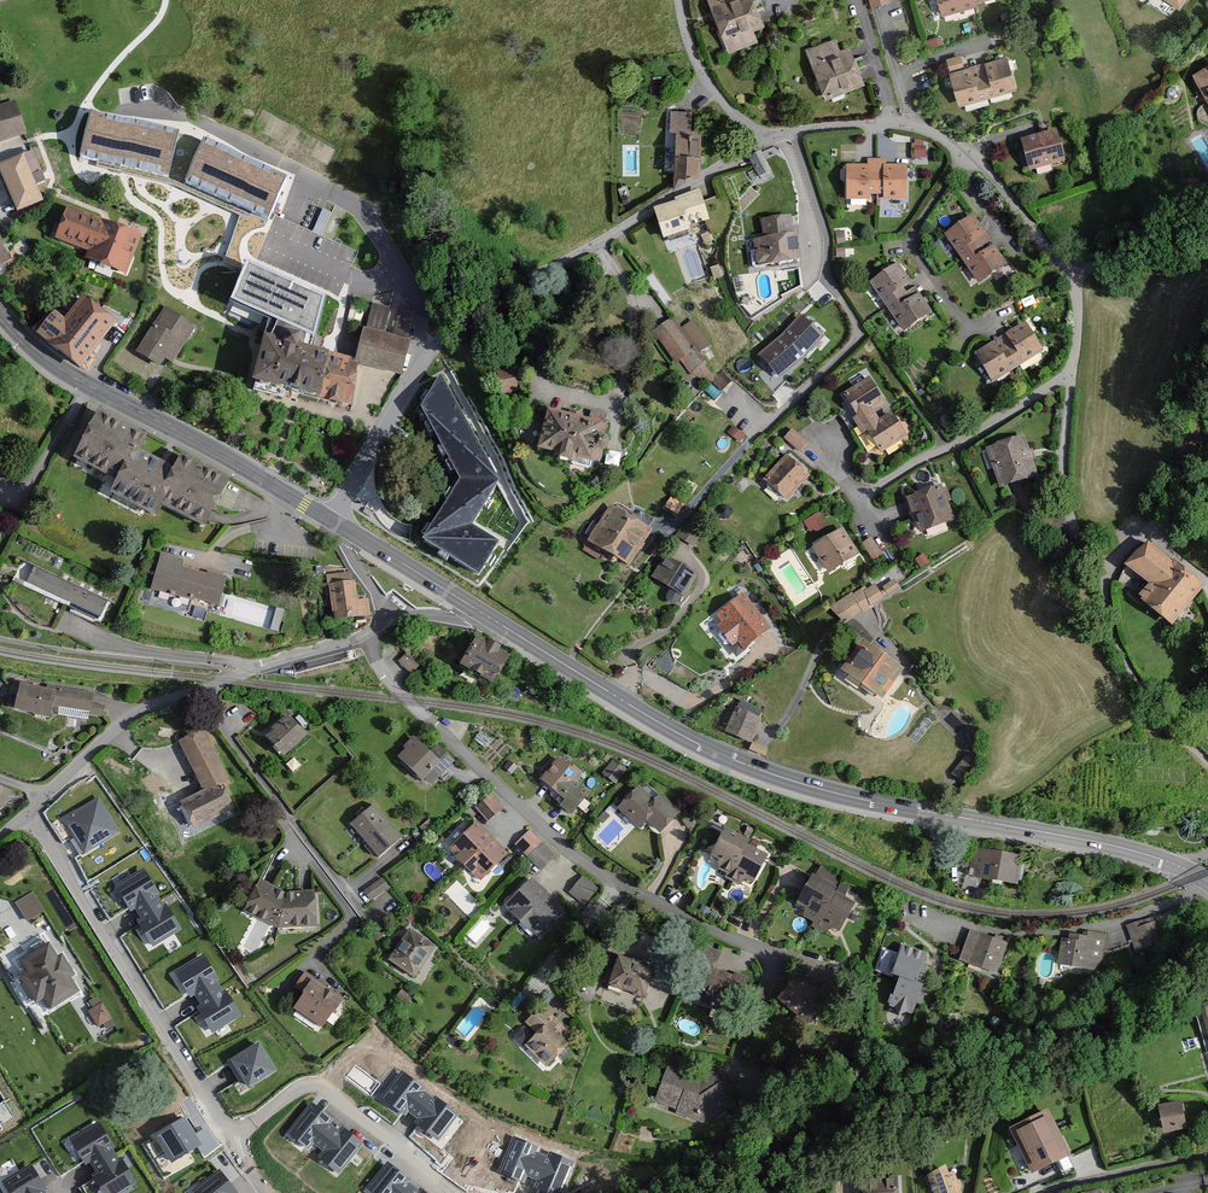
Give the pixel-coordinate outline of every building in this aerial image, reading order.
[(708,6),(727,54),(756,42),(752,31),(762,27),(751,0),(722,0),(708,6)] [(871,9),(891,3),(890,0),(869,0),(871,9)] [(941,17),(976,6),(975,3),(984,0),(936,0),(941,17)] [(1180,10),(1186,0),(1164,0),(1180,10)] [(809,63),(824,101),(865,85),(850,47),(809,63)] [(946,74),(956,108),(1018,89),(1008,55),(946,74)] [(1189,77),(1207,110),(1207,66),(1189,77)] [(21,136),(27,134),(16,100),(0,105),(0,142),(21,136)] [(692,111),(672,111),(671,132),(676,132),(675,178),(700,179),(701,140),(692,140),(692,111)] [(181,139),(89,115),(76,164),(168,188),(181,139)] [(1061,126),(1020,137),(1029,170),(1070,158),(1061,126)] [(914,139),(915,157),(926,156),(924,139),(914,139)] [(290,183),(202,146),(183,191),(271,228),(290,183)] [(761,153),(749,159),(758,177),(770,171),(761,153)] [(1,170),(18,211),(39,202),(32,188),(45,182),(33,156),(1,170)] [(846,164),(846,201),(906,201),(906,165),(846,164)] [(690,231),(689,227),(711,219),(699,188),(675,196),(677,201),(654,207),(663,238),(690,231)] [(144,233),(71,204),(58,237),(91,250),(88,258),(128,274),(144,233)] [(789,214),(759,219),(761,236),(749,238),(754,266),(798,258),(793,230),(792,231),(789,214)] [(972,214),(944,235),(980,283),(1008,261),(972,214)] [(15,256),(0,234),(0,266),(15,256)] [(899,263),(870,282),(903,331),(932,311),(919,292),(899,263)] [(326,306),(247,272),(233,308),(316,345),(326,306)] [(68,319),(58,312),(40,334),(83,368),(118,323),(86,297),(68,319)] [(389,308),(372,304),(356,367),(361,368),(401,378),(418,312),(402,308),(395,336),(382,333),(389,308)] [(166,307),(139,352),(162,365),(166,358),(174,363),(197,326),(166,307)] [(781,335),(758,353),(778,381),(803,359),(823,336),(801,312),(781,335)] [(695,352),(670,317),(652,331),(676,365),(695,352)] [(1027,322),(976,353),(994,383),(1045,351),(1027,322)] [(356,367),(266,346),(256,388),(352,410),(361,368),(356,367)] [(511,364),(493,369),(499,392),(517,387),(511,364)] [(498,483),(441,374),(417,410),(455,478),(417,540),(479,577),(500,541),(473,524),(498,483)] [(870,375),(843,391),(855,413),(854,418),(862,431),(866,432),(880,453),(908,436),(892,411),(881,418),(874,408),(886,400),(870,375)] [(596,421),(540,407),(529,447),(584,461),(587,449),(596,447),(598,437),(595,429),(596,421)] [(144,434),(96,408),(69,456),(110,479),(103,491),(149,516),(156,505),(200,529),(229,478),(178,450),(168,469),(135,450),(144,434)] [(734,424),(728,430),(739,441),(745,435),(734,424)] [(808,441),(793,427),(784,437),(799,451),(808,441)] [(1025,435),(986,448),(999,487),(1038,474),(1025,435)] [(790,455),(767,481),(787,499),(811,473),(790,455)] [(942,484),(907,498),(921,533),(956,519),(942,484)] [(686,504),(670,495),(662,509),(677,518),(686,504)] [(649,529),(608,503),(585,540),(625,566),(649,529)] [(812,534),(829,524),(822,511),(804,520),(812,534)] [(843,527),(813,546),(829,572),(859,553),(843,527)] [(873,536),(863,543),(873,559),(883,552),(873,536)] [(1172,624),(1201,585),(1148,545),(1130,568),(1150,583),(1138,599),(1172,624)] [(182,560),(157,552),(147,587),(213,606),(222,576),(181,565),(182,560)] [(697,574),(665,554),(651,576),(684,596),(697,574)] [(104,598),(35,564),(26,580),(96,615),(104,598)] [(852,593),(834,604),(845,622),(901,587),(895,578),(879,588),(876,584),(866,590),(864,587),(853,594),(852,593)] [(354,581),(327,583),(330,620),(368,617),(367,599),(355,600),(354,581)] [(744,591),(715,614),(743,650),(772,628),(744,591)] [(503,655),(472,635),(454,663),(485,683),(503,655)] [(899,666),(859,638),(837,669),(877,697),(899,666)] [(412,651),(401,663),(412,673),(423,662),(412,651)] [(52,689),(17,682),(11,709),(46,716),(52,689)] [(93,691),(52,684),(54,703),(90,709),(90,714),(104,716),(105,704),(92,701),(93,691)] [(759,715),(735,706),(724,733),(747,743),(759,715)] [(286,714),(262,735),(281,756),(305,736),(286,714)] [(232,784),(203,728),(177,741),(201,787),(177,800),(193,829),(237,806),(227,787),(232,784)] [(413,736),(395,754),(422,780),(423,778),(431,785),(455,760),(438,743),(430,751),(413,736)] [(768,748),(752,741),(748,751),(764,758),(768,748)] [(582,775),(557,756),(538,780),(563,799),(558,805),(572,815),(590,791),(578,781),(582,775)] [(628,770),(615,758),(603,772),(616,783),(628,770)] [(0,785),(0,807),(1,807),(10,790),(0,785)] [(653,799),(638,785),(616,806),(638,828),(646,820),(659,833),(680,812),(661,792),(653,799)] [(96,793),(61,815),(83,851),(119,831),(96,793)] [(492,794),(477,806),(489,820),(504,808),(492,794)] [(402,836),(373,803),(349,824),(378,857),(402,836)] [(507,853),(475,822),(448,849),(480,881),(507,853)] [(749,838),(723,826),(709,855),(717,859),(714,867),(727,873),(725,877),(748,888),(765,853),(746,844),(749,838)] [(557,856),(530,830),(515,845),(542,871),(557,856)] [(1021,854),(973,845),(967,875),(1016,884),(1021,854)] [(147,862),(115,882),(155,942),(185,923),(147,862)] [(838,886),(811,872),(795,903),(817,914),(811,925),(836,938),(855,902),(835,892),(838,886)] [(585,904),(599,888),(583,874),(569,890),(585,904)] [(563,907),(530,877),(504,906),(537,936),(563,907)] [(284,892),(258,878),(242,908),(277,927),(315,924),(313,891),(284,892)] [(382,878),(366,888),(373,900),(389,891),(382,878)] [(36,890),(16,901),(26,920),(46,910),(36,890)] [(1131,921),(1131,939),(1151,938),(1150,920),(1131,921)] [(409,927),(387,958),(414,976),(435,945),(409,927)] [(1008,942),(970,929),(959,958),(998,972),(1008,942)] [(1069,938),(1061,937),(1058,964),(1103,969),(1108,933),(1088,930),(1087,935),(1069,933),(1069,938)] [(48,941),(19,959),(25,970),(18,974),(35,1001),(43,996),(51,1008),(80,990),(70,974),(74,971),(62,951),(57,954),(48,941)] [(702,968),(701,972),(692,1005),(727,1015),(738,976),(717,970),(722,950),(699,943),(692,965),(702,968)] [(201,944),(171,964),(214,1037),(246,1015),(201,944)] [(926,953),(902,945),(892,972),(902,975),(887,1016),(910,1024),(925,983),(916,980),(926,953)] [(655,969),(615,956),(606,986),(646,998),(655,969)] [(825,999),(797,974),(776,998),(804,1022),(825,999)] [(311,977),(290,1005),(320,1026),(340,998),(311,977)] [(102,999),(88,1011),(101,1027),(115,1016),(102,999)] [(1197,1005),(1207,1041),(1207,1002),(1197,1005)] [(542,1004),(512,1033),(545,1067),(575,1038),(542,1004)] [(275,1070),(258,1042),(232,1058),(249,1086),(275,1070)] [(696,1072),(668,1063),(653,1101),(703,1123),(736,1096),(712,1063),(696,1072)] [(405,1074),(383,1102),(405,1119),(408,1114),(418,1122),(415,1126),(433,1141),(455,1114),(435,1098),(432,1101),(422,1093),(425,1090),(405,1074)] [(312,1103),(290,1130),(311,1148),(315,1143),(325,1151),(321,1155),(339,1171),(361,1144),(342,1128),(339,1131),(329,1122),(332,1119),(312,1103)] [(1180,1103),(1156,1107),(1161,1134),(1185,1130),(1180,1103)] [(68,1134),(85,1163),(91,1159),(98,1171),(94,1173),(106,1192),(114,1192),(137,1180),(122,1155),(118,1157),(112,1145),(116,1143),(100,1116),(68,1134)] [(200,1145),(183,1117),(156,1133),(173,1161),(200,1145)] [(1058,1126),(1031,1139),(1045,1168),(1072,1156),(1058,1126)] [(1200,1142),(1207,1141),(1207,1132),(1199,1133),(1200,1142)] [(500,1171),(526,1181),(528,1176),(540,1180),(537,1186),(555,1192),(560,1192),(573,1163),(549,1153),(548,1157),(535,1152),(537,1148),(514,1138),(500,1171)] [(0,1181),(7,1192),(45,1192),(44,1192),(48,1189),(32,1162),(0,1181)] [(368,1190),(371,1192),(427,1192),(420,1187),(417,1190),(407,1182),(410,1179),(390,1163),(368,1190)] [(924,1173),(931,1192),(964,1192),(956,1171),(949,1173),(946,1165),(924,1173)] [(191,1191),(193,1192),(239,1192),(221,1169),(191,1191)] [(861,1178),(862,1192),(900,1192),(899,1176),(861,1178)]
